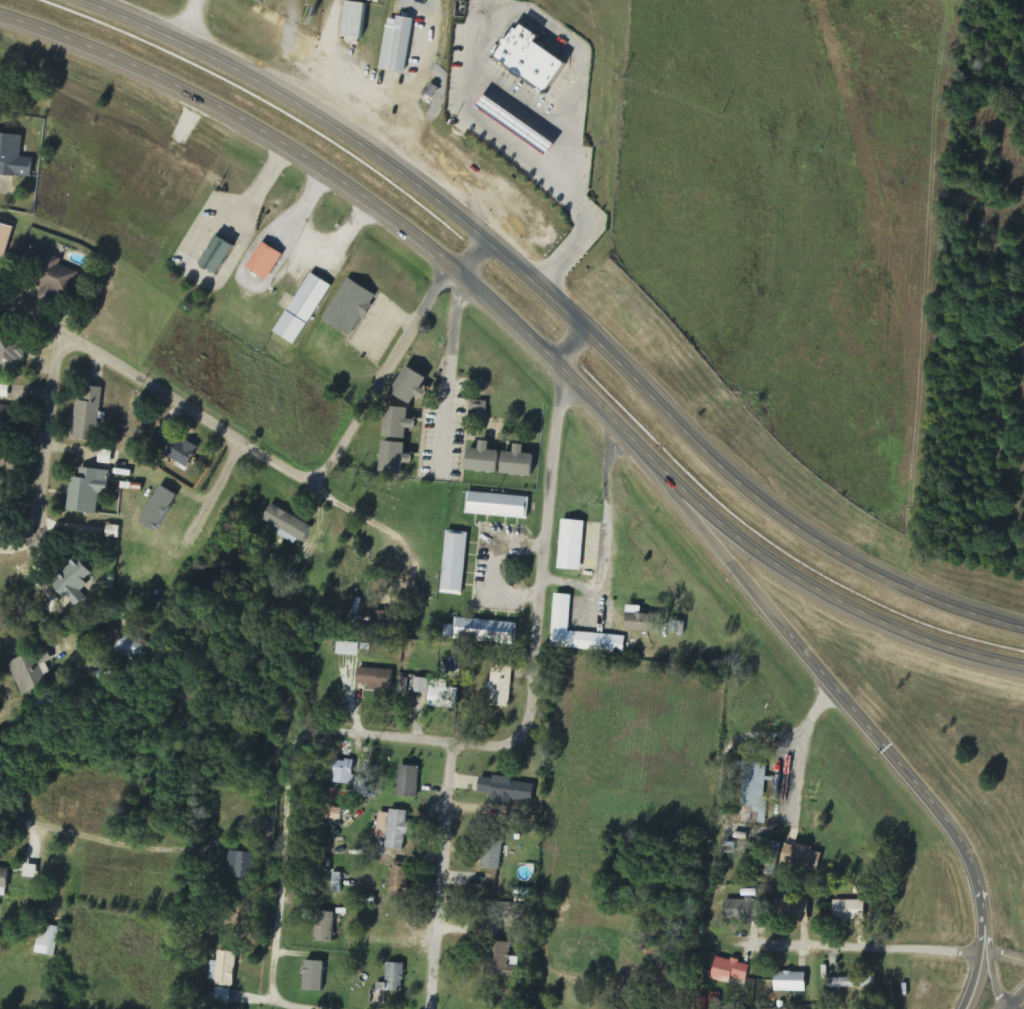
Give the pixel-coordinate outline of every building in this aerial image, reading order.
[(364,5),(345,2),(340,38),(360,40),(364,5)] [(380,70),(405,74),(413,21),(388,17),(380,70)] [(534,45),(538,38),(516,24),(493,61),(545,93),(563,63),(534,45)] [(483,96),(475,108),(544,158),(553,146),(483,96)] [(38,159),(25,159),(26,135),(0,134),(0,162),(0,169),(0,176),(38,178),(38,159)] [(9,262),(18,227),(0,223),(0,260),(9,262)] [(223,276),(241,246),(223,235),(205,264),(223,276)] [(251,267),(272,280),(288,254),(267,241),(251,267)] [(66,260),(51,254),(47,262),(56,265),(46,288),(73,299),(83,274),(64,266),(66,260)] [(338,286),(316,272),(278,331),(299,345),(338,286)] [(356,336),(381,294),(352,276),(326,318),(356,336)] [(428,392),(436,377),(414,365),(399,393),(420,404),(427,391),(428,392)] [(0,385),(0,397),(11,398),(12,386),(0,385)] [(490,420),(491,400),(474,400),(474,419),(490,420)] [(96,441),(97,402),(79,402),(77,440),(96,441)] [(393,406),(390,437),(415,439),(418,409),(393,406)] [(191,469),(199,456),(195,453),(199,447),(164,426),(152,446),(191,469)] [(409,475),(413,444),(389,441),(385,472),(409,475)] [(498,451),(499,442),(488,441),(487,450),(474,449),(472,471),(542,476),(544,455),(532,454),(533,445),(523,444),(522,453),(498,451)] [(76,477),(72,510),(101,515),(104,494),(112,495),(115,472),(87,468),(85,478),(76,477)] [(532,497),(469,492),(468,513),(530,518),(532,497)] [(263,521),(281,528),(278,535),(302,545),(311,524),(269,506),(263,521)] [(589,521),(566,520),(562,569),(586,571),(589,521)] [(470,533),(448,532),(443,592),(466,594),(470,533)] [(93,576),(79,559),(52,581),(75,609),(87,598),(79,588),(93,576)] [(651,639),(572,633),(575,595),(557,594),(553,647),(620,652),(621,645),(650,647),(651,639)] [(660,632),(660,614),(625,613),(624,631),(660,632)] [(455,625),(440,624),(439,639),(516,645),(518,623),(456,618),(455,625)] [(669,634),(685,635),(686,622),(670,621),(669,634)] [(117,653),(141,659),(146,641),(122,635),(117,653)] [(358,657),(360,644),(337,642),(336,654),(358,657)] [(21,694),(48,685),(41,665),(52,661),(47,648),(10,661),(21,694)] [(512,666),(492,666),(491,707),(511,707),(512,666)] [(392,689),(393,670),(358,669),(357,688),(392,689)] [(428,707),(456,708),(457,688),(430,688),(430,679),(414,679),(414,693),(429,694),(428,707)] [(333,760),(332,783),(353,785),(354,761),(333,760)] [(768,764),(742,763),(739,809),(759,810),(758,824),(764,824),(768,764)] [(398,797),(418,798),(420,766),(399,766),(398,797)] [(533,803),(535,783),(480,778),(478,794),(492,796),(492,804),(510,806),(511,800),(533,803)] [(340,821),(342,810),(333,808),(330,818),(340,821)] [(386,849),(406,851),(407,835),(414,836),(415,824),(408,823),(409,812),(390,810),(390,814),(379,813),(377,838),(387,839),(386,849)] [(782,844),(760,838),(754,856),(776,862),(782,844)] [(483,869),(501,870),(502,840),(484,840),(483,869)] [(818,870),(821,853),(812,852),(812,848),(783,843),(780,865),(818,870)] [(252,853),(229,852),(228,878),(251,878),(252,853)] [(773,921),(808,922),(808,900),(774,899),(773,921)] [(759,901),(725,900),(724,921),(758,922),(759,901)] [(864,901),(833,901),(833,921),(864,920),(864,901)] [(332,942),(333,913),(315,912),(314,942),(332,942)] [(39,947),(49,948),(48,955),(56,956),(60,927),(42,925),(39,947)] [(490,976),(509,977),(511,943),(491,942),(490,976)] [(210,961),(209,980),(215,980),(215,987),(234,987),(235,952),(217,952),(217,961),(210,961)] [(747,982),(751,965),(716,957),(711,980),(732,984),(734,979),(747,982)] [(302,991),(323,993),(324,962),(304,961),(302,991)] [(403,992),(404,964),(386,963),(386,984),(376,983),(376,991),(403,992)] [(806,973),(775,973),(775,992),(806,993),(806,973)] [(874,978),(827,979),(827,989),(874,988),(874,978)] [(230,989),(214,988),(213,1004),(229,1005),(230,989)]
